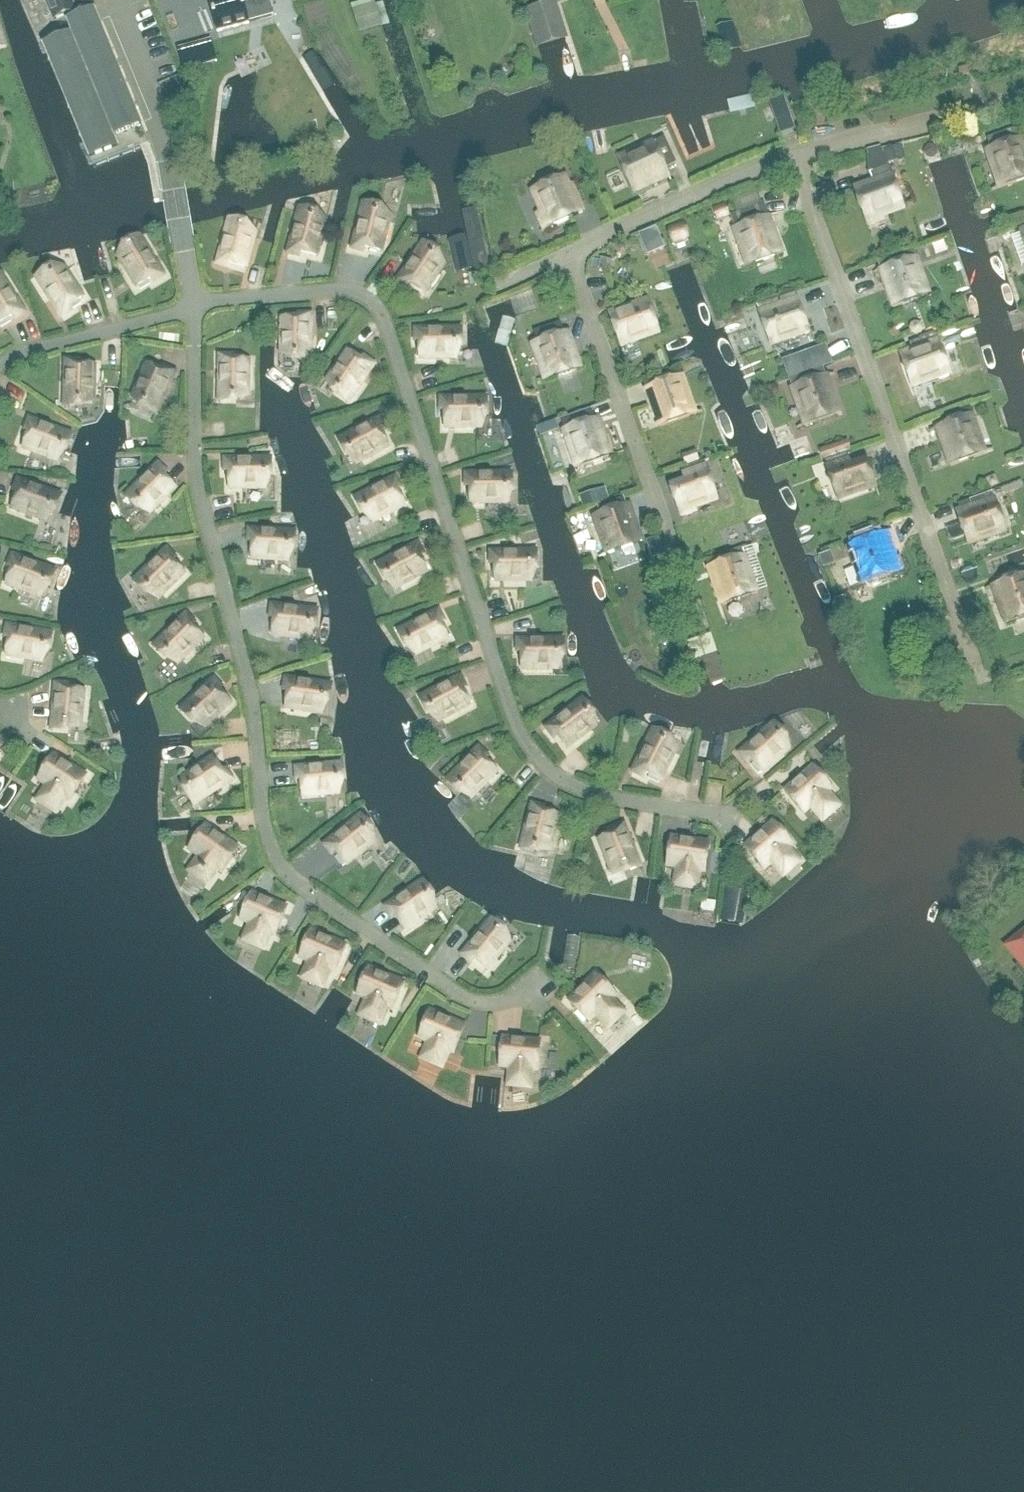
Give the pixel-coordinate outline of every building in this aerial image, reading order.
[(54,21),(76,13),(74,8),(70,9),(66,0),(45,0),(54,21)] [(220,2),(210,5),(218,32),(248,24),(245,12),(270,5),(269,0),(219,0),(220,2)] [(380,26),(376,1),(346,7),(350,32),(380,26)] [(556,2),(530,10),(524,11),(535,47),(567,37),(556,2)] [(72,34),(43,46),(46,53),(90,161),(119,149),(114,137),(123,134),(141,126),(94,11),(67,22),(72,34)] [(335,86),(314,51),(302,58),(324,93),(335,86)] [(956,71),(958,78),(966,77),(964,69),(956,71)] [(1021,139),(1017,128),(986,139),(990,150),(985,152),(998,189),(1023,180),(1023,146),(1022,139),(1021,139)] [(669,179),(665,170),(676,165),(664,139),(653,144),(653,143),(617,160),(633,195),(669,179)] [(903,211),(890,175),(886,164),(869,171),(872,181),(853,188),(866,225),(903,211)] [(565,203),(571,200),(561,178),(532,192),(549,228),(572,218),(565,203)] [(20,203),(39,202),(38,188),(19,189),(20,203)] [(362,209),(352,249),(364,252),(365,248),(381,252),(389,222),(377,220),(379,213),(362,209)] [(477,210),(463,213),(476,279),(490,276),(477,210)] [(298,214),(288,254),(300,257),(301,253),(317,257),(325,227),(313,224),(315,218),(298,214)] [(770,218),(733,231),(746,268),(783,255),(770,218)] [(228,225),(217,265),(229,268),(230,263),(246,268),(254,239),(243,235),(244,229),(228,225)] [(142,241),(127,250),(130,255),(120,262),(136,288),(151,279),(153,283),(163,276),(142,241)] [(420,248),(397,282),(408,289),(410,285),(424,294),(441,269),(431,263),(435,257),(420,248)] [(876,264),(879,271),(892,308),(929,295),(913,251),(876,264)] [(38,282),(60,317),(71,311),(68,307),(83,298),(66,272),(56,279),(53,273),(38,282)] [(3,278),(0,280),(0,324),(12,316),(14,320),(25,313),(3,278)] [(757,307),(759,315),(770,345),(808,332),(800,308),(785,313),(782,307),(779,299),(757,307)] [(620,347),(658,334),(647,303),(624,311),(627,318),(611,324),(620,347)] [(310,357),(311,316),(298,316),(298,320),(281,320),(281,350),(293,350),(293,357),(310,357)] [(494,344),(507,347),(514,321),(502,318),(494,344)] [(568,333),(564,334),(560,322),(532,332),(536,343),(531,345),(544,383),(580,370),(568,333)] [(457,330),(415,330),(415,342),(420,342),(420,359),(450,359),(450,347),(457,347),(457,330)] [(911,387),(949,373),(938,343),(915,351),(918,358),(902,363),(911,387)] [(820,346),(795,355),(799,368),(825,359),(820,346)] [(350,400),(374,366),(364,359),(361,363),(347,353),(330,378),(340,385),(336,390),(350,400)] [(232,357),(220,357),(219,398),(236,399),(236,392),(248,392),(249,362),(232,362),(232,357)] [(78,362),(66,362),(65,403),(82,403),(82,397),(94,397),(95,367),(78,366),(78,362)] [(158,411),(175,373),(164,368),(162,372),(147,366),(134,393),(145,398),(143,404),(158,411)] [(793,389),(789,390),(803,427),(839,414),(826,377),(823,369),(790,380),(793,389)] [(658,428),(694,415),(681,378),(645,391),(658,428)] [(482,399),(441,399),(441,412),(445,412),(445,428),(476,428),(476,416),(482,416),(482,399)] [(971,416),(935,429),(949,466),(985,453),(971,416)] [(575,470),(611,456),(598,419),(562,433),(575,470)] [(68,434),(29,420),(25,432),(29,433),(23,449),(52,460),(56,448),(62,451),(68,434)] [(384,431),(378,420),(342,439),(350,454),(356,451),(361,462),(388,447),(380,433),(384,431)] [(242,438),(244,449),(262,447),(261,435),(242,438)] [(822,463),(824,462),(846,454),(850,453),(846,442),(818,452),(822,463)] [(846,454),(824,462),(826,470),(836,500),(875,487),(866,463),(851,469),(849,462),(848,462),(846,454)] [(267,460),(225,460),(225,473),(230,473),(230,489),(260,489),(260,477),(267,477),(267,460)] [(166,474),(158,465),(128,495),(140,507),(145,502),(153,511),(175,489),(163,477),(166,474)] [(678,513),(716,499),(706,469),(683,477),(685,484),(670,489),(678,513)] [(507,475),(466,475),(466,487),(470,487),(470,504),(501,504),(501,492),(507,492),(507,475)] [(400,490),(395,479),(358,498),(366,513),(372,510),(377,521),(404,506),(396,492),(400,490)] [(57,495),(18,480),(14,492),(18,494),(12,509),(41,520),(45,509),(51,511),(57,495)] [(971,506),(955,511),(968,548),(1005,535),(993,498),(991,494),(969,501),(971,506)] [(628,506),(592,519),(606,556),(642,543),(628,506)] [(846,548),(859,585),(865,583),(869,586),(876,584),(878,579),(903,570),(899,558),(895,559),(893,551),(896,550),(890,533),(883,535),(882,535),(880,528),(847,539),(850,546),(846,548)] [(291,533),(249,530),(248,543),(253,543),(252,560),(282,562),(283,550),(289,550),(291,533)] [(423,556),(417,545),(380,564),(389,580),(394,577),(400,587),(427,573),(419,558),(423,556)] [(175,559),(166,551),(137,580),(149,592),(154,587),(162,596),(184,574),(172,562),(175,559)] [(532,552),(491,553),(491,565),(495,565),(495,582),(526,582),(526,570),(532,570),(532,552)] [(51,571),(13,556),(8,568),(12,570),(7,585),(35,596),(39,585),(45,587),(51,571)] [(720,606),(757,593),(744,556),(707,569),(720,606)] [(991,588),(1004,625),(1023,617),(1023,576),(991,588)] [(647,598),(635,606),(657,643),(669,636),(647,598)] [(313,611),(272,606),(270,619),(275,619),(273,636),(303,640),(304,628),(311,628),(313,611)] [(443,622),(438,612),(401,631),(409,646),(415,643),(420,654),(447,639),(440,625),(443,622)] [(186,615),(156,645),(169,657),(173,652),(182,661),(203,639),(191,627),(194,624),(186,615)] [(489,635),(507,633),(506,622),(488,624),(489,635)] [(48,634),(7,627),(5,639),(9,640),(6,656),(36,662),(38,650),(45,651),(48,634)] [(559,641),(517,641),(517,653),(522,653),(522,670),(552,670),(552,658),(559,658),(559,641)] [(465,689),(460,678),(423,698),(431,713),(437,710),(443,720),(469,706),(462,691),(465,689)] [(327,685),(286,679),(284,692),(288,692),(286,709),(316,713),(318,702),(324,703),(327,685)] [(213,680),(183,708),(195,721),(200,717),(208,725),(230,704),(218,692),(222,689),(213,680)] [(24,684),(25,721),(42,721),(42,684),(24,684)] [(55,685),(51,726),(68,728),(69,722),(81,723),(84,693),(67,691),(67,687),(55,685)] [(578,703),(546,728),(553,738),(557,736),(567,749),(591,730),(584,721),(589,717),(578,703)] [(770,727),(739,754),(747,763),(751,760),(762,773),(785,753),(777,744),(782,740),(770,727)] [(651,735),(632,772),(644,777),(645,773),(661,781),(674,754),(664,748),(666,742),(651,735)] [(29,756),(40,750),(33,738),(22,745),(29,756)] [(487,758),(478,749),(449,779),(462,791),(466,786),(475,795),(496,773),(484,761),(487,758)] [(86,777),(54,756),(38,781),(47,786),(42,795),(59,806),(65,798),(70,801),(86,777)] [(197,804),(232,781),(225,771),(221,773),(212,759),(187,776),(193,786),(188,789),(197,804)] [(337,765),(296,769),(297,781),(301,781),(303,798),(333,795),(332,783),(339,782),(337,765)] [(812,767),(784,792),(803,814),(811,807),(817,815),(833,801),(827,793),(831,790),(812,767)] [(532,805),(521,845),(538,850),(539,844),(551,847),(559,817),(542,813),(544,809),(532,805)] [(357,820),(324,846),(332,855),(336,853),(346,866),(370,847),(362,837),(368,833),(357,820)] [(772,823),(744,847),(763,870),(771,863),(777,870),(793,857),(787,849),(791,845),(772,823)] [(639,864),(624,826),(612,831),(614,835),(598,841),(610,869),(621,865),(623,871),(639,864)] [(237,848),(206,827),(189,851),(198,857),(192,865),(210,877),(215,869),(220,872),(237,848)] [(708,844),(671,838),(667,867),(677,868),(676,878),(697,881),(698,872),(704,872),(708,844)] [(419,885),(385,908),(392,918),(395,916),(405,930),(430,913),(424,903),(429,899),(419,885)] [(725,887),(724,897),(721,921),(744,924),(747,900),(748,890),(725,887)] [(286,908),(252,894),(241,921),(250,925),(246,934),(266,942),(270,933),(275,935),(286,908)] [(488,923),(462,955),(471,963),(474,959),(487,970),(506,947),(497,939),(501,934),(488,923)] [(1004,946),(1019,964),(1016,966),(1023,976),(1023,929),(1004,946)] [(345,946),(311,932),(300,959),(309,963),(305,972),(325,980),(329,971),(334,973),(345,946)] [(567,934),(562,969),(575,971),(579,936),(567,934)] [(403,984),(368,969),(357,996),(367,1000),(363,1009),(382,1017),(386,1008),(392,1010),(403,984)] [(583,987),(568,1001),(588,1022),(596,1015),(602,1022),(618,1007),(611,1000),(615,996),(595,975),(583,987)] [(464,1027),(430,1012),(419,1039),(428,1043),(424,1052),(444,1060),(448,1051),(453,1054),(464,1027)] [(540,1042),(502,1038),(500,1067),(510,1068),(509,1078),(530,1080),(531,1070),(537,1071),(540,1042)]
